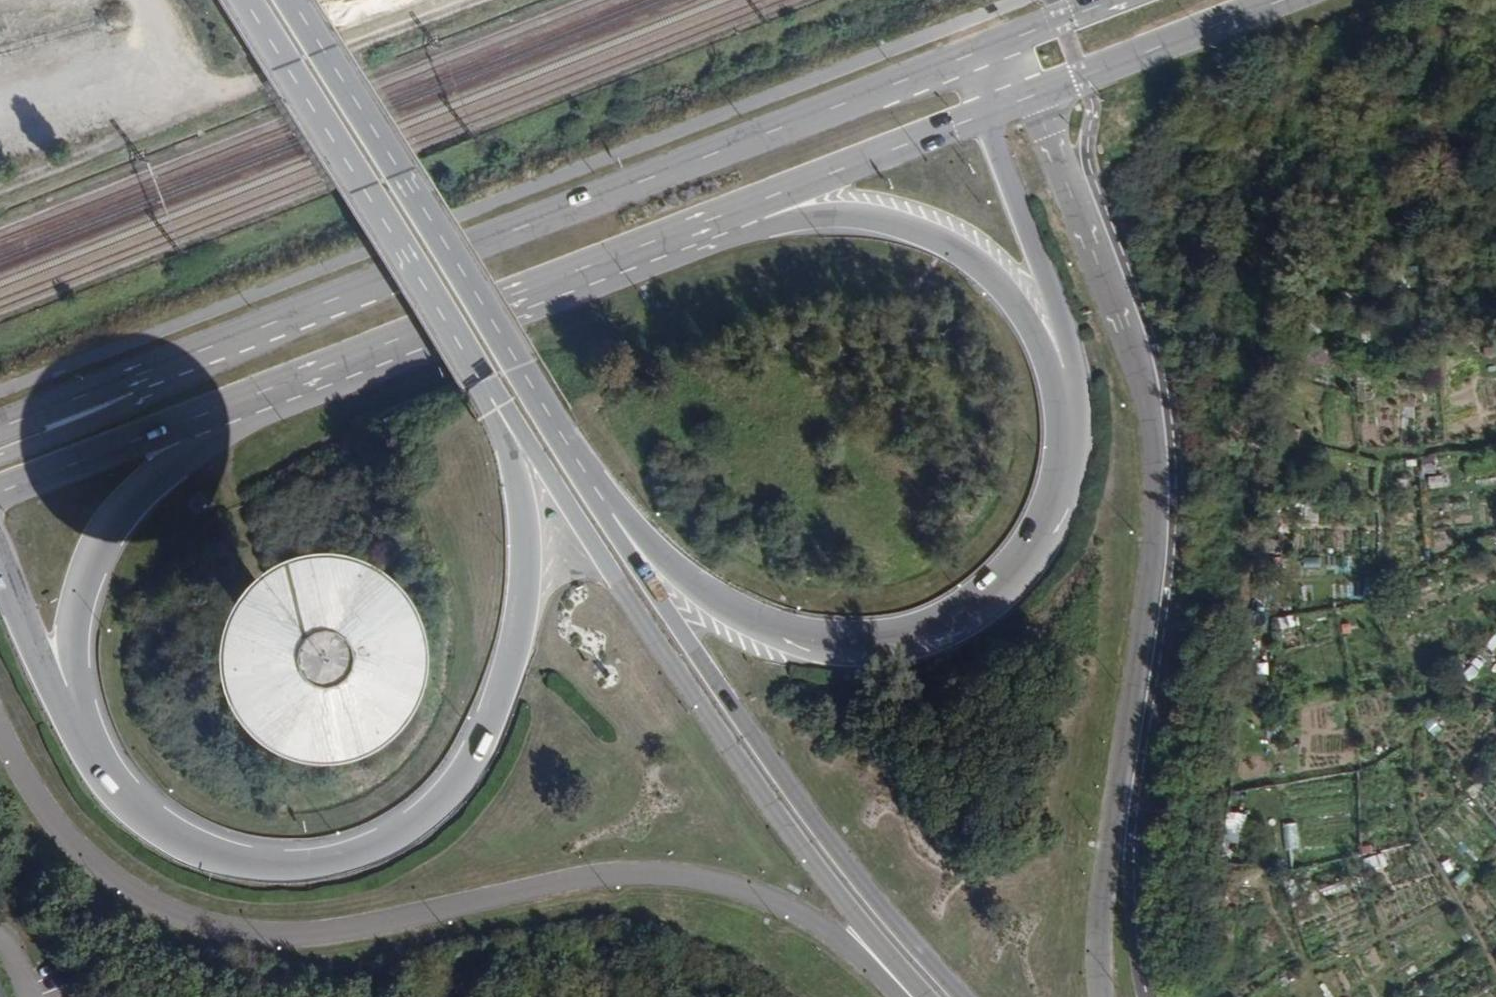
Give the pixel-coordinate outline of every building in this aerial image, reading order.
[(323,565),(279,561),(263,566),(242,573),(236,575),(200,613),(189,639),(187,675),(200,716),(221,742),(265,765),(298,769),(333,760),(370,733),(389,701),(396,659),(386,621),(366,591),(323,565)]
